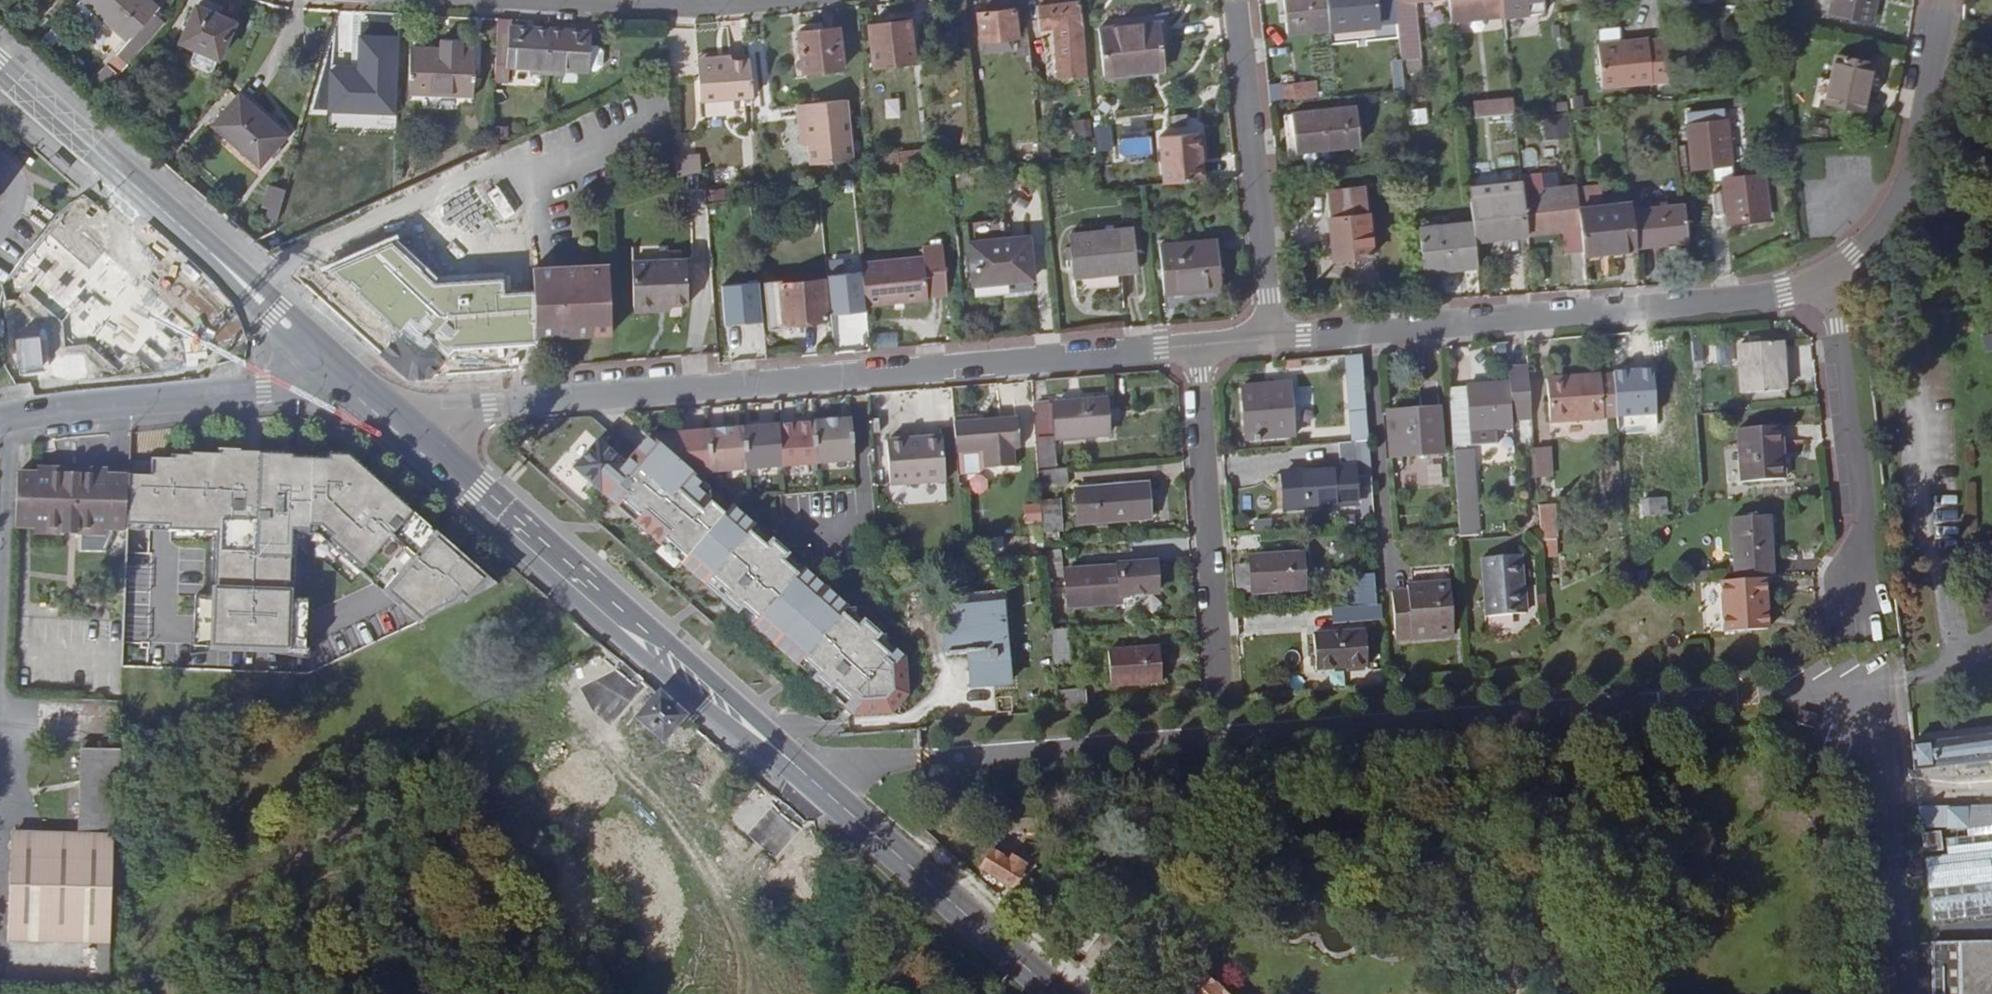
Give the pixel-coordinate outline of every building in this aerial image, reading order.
[(156,12),(143,0),(86,0),(82,5),(128,44),(133,38),(142,47),(161,26),(151,17),(156,12)] [(1325,0),(1284,0),(1287,32),(1328,28),(1325,0)] [(1328,28),(1396,21),(1396,17),(1394,0),(1325,0),(1328,28)] [(1417,0),(1394,0),(1396,17),(1418,15),(1417,0)] [(1451,23),(1506,17),(1504,0),(1449,0),(1451,23)] [(1506,18),(1546,14),(1544,0),(1504,0),(1506,18)] [(1809,7),(1871,20),(1875,0),(1810,0),(1809,7)] [(1087,74),(1079,3),(1035,8),(1036,30),(1039,30),(1039,34),(1061,32),(1064,59),(1060,59),(1062,77),(1087,74)] [(236,22),(197,6),(182,42),(197,48),(191,60),(195,67),(209,73),(214,71),(236,22)] [(1014,10),(980,14),(984,47),(1004,45),(1004,39),(1017,37),(1014,10)] [(1396,21),(1400,57),(1421,54),(1418,15),(1396,17),(1396,21)] [(511,71),(513,31),(514,20),(500,19),(496,82),(510,82),(511,71)] [(874,67),(919,62),(918,37),(911,38),(910,22),(870,26),(874,67)] [(1161,23),(1101,29),(1106,77),(1166,70),(1161,23)] [(839,29),(801,33),(804,75),(843,70),(839,29)] [(552,33),(513,31),(511,71),(535,72),(534,77),(549,78),(552,33)] [(591,35),(552,33),(549,78),(566,79),(566,74),(590,74),(591,35)] [(357,66),(331,65),(328,111),(394,114),(397,37),(359,35),(357,66)] [(1605,86),(1673,80),(1668,40),(1625,46),(1625,42),(1600,45),(1605,86)] [(461,68),(462,52),(462,42),(442,41),(442,51),(414,49),(411,94),(475,98),(476,69),(461,68)] [(477,53),(462,52),(461,68),(476,69),(477,53)] [(731,55),(698,59),(701,102),(755,96),(751,60),(731,63),(731,55)] [(1840,55),(1829,101),(1863,109),(1874,63),(1840,55)] [(1282,85),(1283,102),(1310,100),(1308,81),(1282,85)] [(239,94),(212,123),(258,166),(285,136),(239,94)] [(1511,98),(1477,101),(1478,116),(1512,113),(1511,98)] [(850,103),(800,108),(801,127),(813,126),(815,147),(854,144),(850,103)] [(1291,112),(1296,151),(1360,144),(1355,105),(1291,112)] [(1689,124),(1692,167),(1730,163),(1725,121),(1723,121),(1723,110),(1708,112),(1709,123),(1689,124)] [(1555,116),(1556,135),(1568,133),(1568,115),(1555,116)] [(1075,121),(1076,140),(1092,139),(1090,120),(1075,121)] [(1093,124),(1096,157),(1110,155),(1107,128),(1100,129),(1100,123),(1093,124)] [(1199,135),(1159,140),(1164,185),(1204,181),(1199,135)] [(678,156),(679,177),(702,171),(700,151),(678,156)] [(901,153),(902,173),(926,170),(925,151),(901,153)] [(1525,193),(1530,237),(1563,233),(1582,231),(1580,213),(1578,192),(1577,188),(1538,192),(1538,176),(1523,178),(1525,193)] [(1769,178),(1725,183),(1730,227),(1774,222),(1769,178)] [(1329,218),(1333,262),(1372,256),(1368,213),(1365,187),(1326,191),(1329,218)] [(1578,192),(1580,213),(1600,210),(1599,189),(1578,192)] [(282,195),(272,192),(267,211),(276,215),(282,195)] [(1474,243),(1530,237),(1525,193),(1470,199),(1472,224),(1474,243)] [(80,199),(1,287),(17,386),(234,361),(226,311),(80,199)] [(1921,199),(1913,212),(1923,218),(1931,205),(1921,199)] [(1585,256),(1636,252),(1636,250),(1632,211),(1632,207),(1600,210),(1580,213),(1582,231),(1585,256)] [(1636,250),(1689,245),(1685,207),(1632,211),(1636,250)] [(1423,272),(1477,268),(1474,243),(1472,224),(1419,230),(1423,272)] [(1134,229),(1077,235),(1081,278),(1139,271),(1134,229)] [(1566,259),(1585,256),(1582,231),(1563,233),(1566,259)] [(1218,238),(1162,244),(1166,295),(1223,288),(1218,238)] [(391,241),(329,268),(387,323),(399,334),(411,321),(449,355),(538,339),(538,327),(538,321),(536,300),(535,293),(502,296),(502,282),(434,285),(391,241)] [(1024,295),(1017,242),(971,247),(977,296),(999,294),(999,298),(1024,295)] [(925,259),(862,265),(866,308),(930,302),(925,259)] [(630,266),(636,311),(670,307),(689,305),(684,260),(630,266)] [(611,266),(532,272),(535,293),(536,300),(538,321),(538,327),(538,339),(613,335),(611,266)] [(785,323),(826,320),(825,298),(820,297),(818,284),(782,288),(782,283),(765,285),(769,332),(786,330),(785,323)] [(670,307),(636,311),(636,318),(671,314),(670,307)] [(387,323),(370,344),(409,378),(430,377),(449,355),(411,321),(399,334),(387,323)] [(1510,368),(1509,343),(1446,348),(1460,527),(1478,526),(1474,475),(1468,476),(1467,450),(1473,450),(1471,430),(1514,427),(1514,417),(1510,368)] [(1782,344),(1742,346),(1746,395),(1786,393),(1782,344)] [(1349,355),(1323,357),(1324,363),(1349,362),(1349,355)] [(1533,416),(1529,366),(1510,368),(1514,417),(1533,416)] [(1617,417),(1614,373),(1600,374),(1604,418),(1617,417)] [(1351,410),(1353,443),(1369,442),(1364,375),(1350,374),(1351,410)] [(1604,418),(1600,374),(1577,376),(1577,384),(1547,386),(1550,422),(1604,418)] [(1577,384),(1577,376),(1547,378),(1547,386),(1577,384)] [(1673,376),(1634,379),(1637,406),(1676,403),(1673,376)] [(1247,389),(1250,439),(1295,436),(1291,386),(1247,389)] [(1053,403),(1056,437),(1108,433),(1105,400),(1053,403)] [(1048,403),(1034,405),(1038,462),(1039,468),(1053,467),(1048,403)] [(1392,457),(1442,453),(1439,409),(1388,414),(1392,457)] [(1019,416),(953,421),(956,453),(983,451),(985,468),(1016,464),(1014,448),(1021,447),(1019,416)] [(711,473),(854,463),(851,419),(650,434),(628,466),(601,442),(576,470),(604,495),(605,494),(855,716),(892,713),(908,693),(902,656),(702,482),(711,473)] [(1742,431),(1745,482),(1787,479),(1783,427),(1742,431)] [(888,442),(891,482),(947,478),(943,431),(903,435),(904,441),(888,442)] [(1353,443),(1346,444),(1347,462),(1359,461),(1358,475),(1372,474),(1369,442),(1353,443)] [(151,479),(129,478),(127,520),(172,521),(172,529),(214,530),(209,646),(289,649),(294,526),(312,526),(421,622),(498,584),(348,453),(220,448),(221,453),(194,452),(194,456),(172,456),(172,461),(151,460),(151,479)] [(1536,450),(1538,479),(1554,477),(1552,448),(1536,450)] [(1354,468),(1304,472),(1306,507),(1356,502),(1354,468)] [(1067,469),(1039,471),(1041,489),(1068,486),(1067,469)] [(17,472),(15,527),(34,528),(62,528),(62,535),(71,536),(71,528),(125,531),(127,520),(129,478),(107,476),(73,474),(64,474),(37,472),(17,472)] [(1079,525),(1153,519),(1149,482),(1077,487),(1079,525)] [(1041,502),(1044,530),(1062,529),(1059,500),(1041,502)] [(1644,503),(1646,517),(1659,517),(1656,502),(1644,503)] [(1543,558),(1560,558),(1558,503),(1541,503),(1543,558)] [(1764,578),(1771,578),(1766,518),(1732,520),(1737,580),(1764,578)] [(1045,550),(1046,559),(1047,579),(1060,577),(1059,549),(1045,550)] [(1486,612),(1524,609),(1523,584),(1521,549),(1481,552),(1486,612)] [(1251,564),(1254,593),(1306,588),(1302,552),(1251,557),(1251,564)] [(1238,594),(1254,593),(1251,564),(1236,566),(1238,594)] [(1068,570),(1072,605),(1121,601),(1120,592),(1132,592),(1130,570),(1119,571),(1118,565),(1068,570)] [(1359,605),(1376,604),(1373,571),(1357,573),(1359,605)] [(1721,581),(1725,632),(1768,629),(1764,578),(1737,580),(1721,581)] [(1397,639),(1454,634),(1450,582),(1408,585),(1408,591),(1394,592),(1397,639)] [(1523,584),(1524,609),(1531,609),(1529,582),(1523,584)] [(956,606),(1003,601),(1007,601),(1006,587),(938,594),(941,628),(945,627),(958,626),(956,606)] [(1009,682),(1003,601),(956,606),(958,626),(945,627),(947,652),(969,651),(972,685),(1009,682)] [(1359,605),(1344,607),(1345,621),(1377,618),(1376,604),(1359,605)] [(1052,630),(1067,629),(1079,628),(1078,612),(1050,615),(1052,630)] [(1052,630),(1054,660),(1070,659),(1067,629),(1052,630)] [(1366,629),(1315,633),(1317,668),(1368,664),(1366,629)] [(1108,649),(1112,685),(1164,681),(1162,645),(1108,649)] [(1056,691),(1058,710),(1089,707),(1087,689),(1056,691)] [(663,739),(682,715),(660,696),(639,720),(663,739)] [(1912,746),(1915,772),(1957,768),(1991,765),(1991,739),(1912,746)] [(13,833),(10,939),(100,941),(110,941),(117,747),(79,746),(79,835),(13,833)] [(1991,776),(1991,765),(1957,768),(1958,776),(1965,779),(1991,776)] [(1991,837),(1991,809),(1919,810),(1921,828),(1970,829),(1970,840),(1991,837)] [(1922,835),(1923,852),(1934,851),(1932,834),(1922,835)] [(1932,926),(1956,924),(1991,921),(1991,837),(1970,840),(1937,844),(1939,860),(1924,862),(1932,926)] [(993,851),(983,869),(1015,886),(1029,864),(1015,856),(1012,861),(993,851)] [(98,991),(108,991),(110,941),(100,941),(98,991)] [(1958,993),(1991,993),(1991,947),(1957,948),(1958,993)] [(1204,971),(1184,993),(1230,993),(1204,971)]
